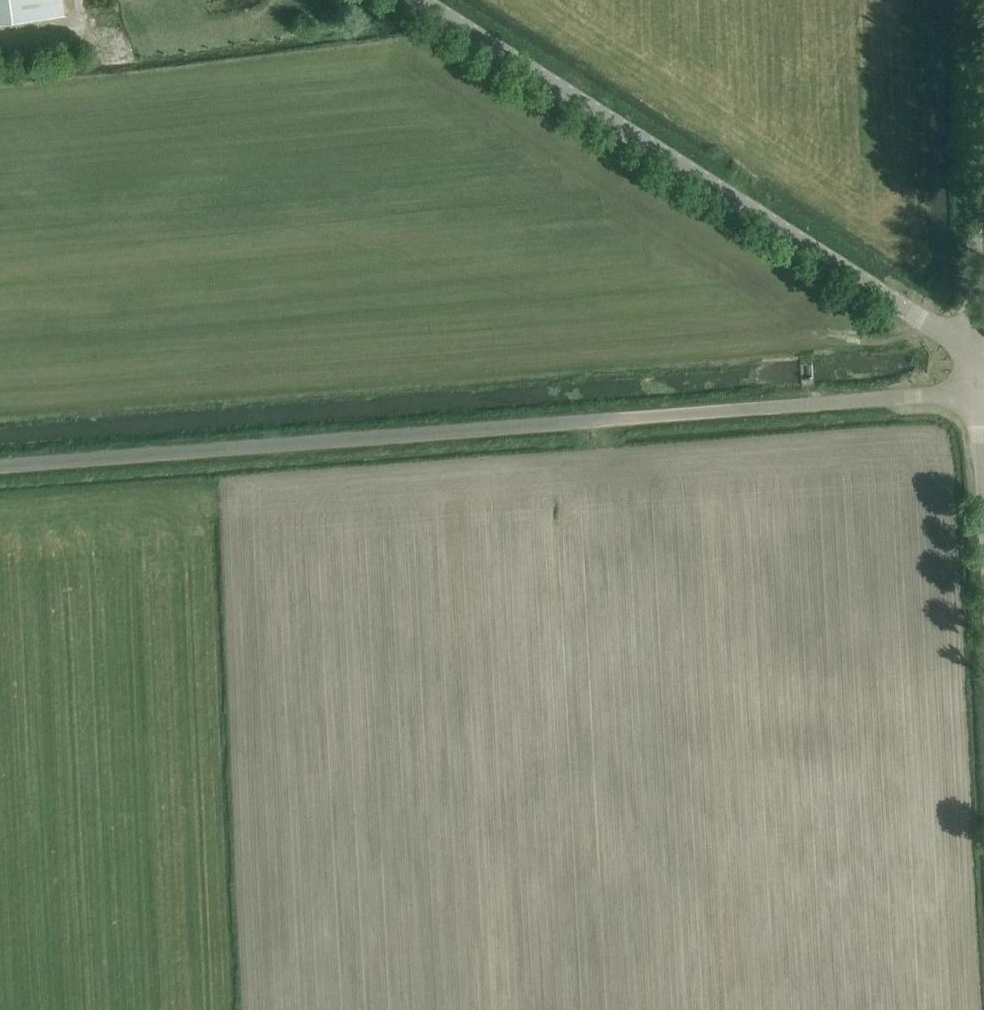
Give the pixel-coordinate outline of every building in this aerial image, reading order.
[(59,0),(0,0),(0,25),(62,17),(59,0)]
